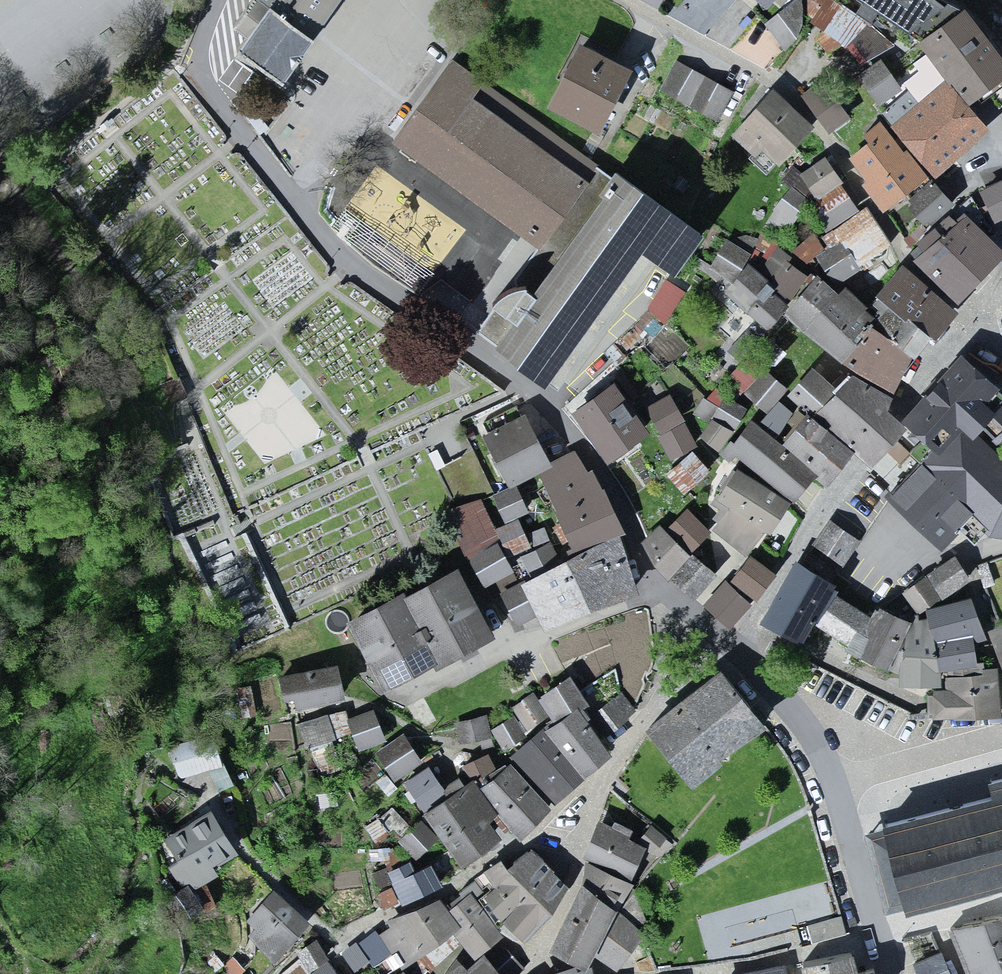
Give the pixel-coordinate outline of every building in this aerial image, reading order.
[(232,28),(247,40),(238,53),(283,87),(342,0),(253,0),(232,28)] [(765,24),(788,47),(802,38),(851,49),(881,106),(902,88),(881,57),(900,45),(874,22),(823,0),(790,0),(765,24)] [(965,10),(947,0),(855,0),(915,35),(950,80),(969,103),(1001,81),(1001,59),(965,10)] [(598,128),(612,99),(628,67),(581,44),(551,106),(598,128)] [(734,88),(679,61),(664,91),(719,118),(734,88)] [(394,145),(540,251),(602,168),(455,62),(394,145)] [(825,80),(807,96),(836,130),(854,115),(825,80)] [(934,179),(992,131),(969,103),(950,80),(920,105),(909,92),(887,109),(889,116),(850,148),(893,200),(906,190),(930,219),(952,201),(934,179)] [(815,127),(775,85),(731,136),(777,170),(815,127)] [(831,155),(799,173),(817,198),(812,202),(794,185),(765,225),(782,243),(809,209),(828,231),(861,207),(831,155)] [(493,309),(477,333),(558,393),(651,262),(675,278),(704,238),(602,168),(540,251),(557,262),(533,296),(525,290),(513,293),(502,298),(493,309)] [(980,188),(994,218),(1001,214),(1001,176),(980,188)] [(966,206),(917,254),(961,298),(1001,258),(1001,242),(966,206)] [(828,235),(820,254),(839,281),(895,249),(869,209),(828,235)] [(764,236),(730,238),(712,265),(735,280),(730,287),(770,328),(789,306),(780,295),(793,300),(790,312),(846,361),(898,391),(915,352),(875,322),(869,302),(851,283),(843,287),(819,274),(812,279),(791,265),(793,256),(764,236)] [(904,261),(877,291),(936,338),(958,309),(904,261)] [(670,278),(650,309),(670,322),(690,291),(670,278)] [(764,411),(752,416),(729,448),(796,500),(818,472),(827,485),(855,449),(891,411),(894,395),(849,372),(813,347),(789,387),(766,367),(747,394),(764,411)] [(945,544),(974,517),(980,528),(995,537),(1001,535),(1001,451),(987,437),(1001,418),(1001,385),(963,350),(905,418),(923,433),(876,476),(945,544)] [(574,416),(607,463),(651,432),(617,385),(574,416)] [(674,389),(647,403),(675,458),(702,444),(674,389)] [(747,408),(727,392),(703,432),(723,447),(747,408)] [(485,436),(508,486),(537,468),(547,463),(526,418),(485,436)] [(547,463),(537,468),(578,547),(622,525),(580,446),(547,463)] [(699,451),(672,472),(686,490),(713,470),(699,451)] [(713,525),(749,554),(793,500),(736,469),(719,497),(713,525)] [(486,496),(455,510),(465,551),(486,589),(510,574),(517,579),(563,554),(553,535),(534,542),(521,518),(531,511),(520,484),(494,491),(509,522),(497,527),(486,496)] [(662,521),(646,538),(661,568),(699,594),(717,574),(695,551),(713,533),(689,507),(671,529),(662,521)] [(865,536),(837,516),(819,542),(847,562),(865,536)] [(641,591),(621,533),(524,578),(546,627),(641,591)] [(1001,713),(1001,664),(979,664),(978,641),(987,635),(975,595),(946,599),(975,575),(959,552),(904,588),(920,614),(914,615),(880,605),(874,609),(838,595),(845,583),(800,559),(761,620),(804,644),(819,632),(901,672),(904,685),(936,687),(934,714),(1001,713)] [(750,556),(733,577),(757,596),(773,574),(750,556)] [(387,686),(493,633),(457,565),(349,618),(387,686)] [(707,608),(731,630),(752,607),(727,585),(707,608)] [(348,698),(339,661),(278,675),(286,711),(348,698)] [(589,696),(574,673),(558,684),(543,693),(540,690),(516,706),(519,709),(491,728),(507,751),(535,732),(575,706),(589,696)] [(647,730),(692,790),(726,765),(722,760),(765,729),(724,678),(720,673),(647,730)] [(617,692),(591,712),(607,731),(632,711),(617,692)] [(350,716),(346,706),(301,723),(311,750),(357,733),(350,716)] [(377,706),(350,716),(357,733),(361,749),(389,739),(377,706)] [(484,712),(454,718),(458,738),(488,732),(484,712)] [(577,712),(517,752),(555,795),(607,751),(577,712)] [(447,788),(407,730),(378,750),(400,781),(405,778),(424,804),(447,788)] [(221,788),(233,785),(220,735),(174,746),(182,778),(216,770),(221,788)] [(484,749),(462,760),(470,775),(492,764),(484,749)] [(477,779),(429,813),(466,860),(512,826),(517,832),(547,803),(512,765),(485,785),(477,779)] [(889,839),(874,843),(890,904),(906,900),(909,910),(1001,885),(1001,783),(993,786),(997,802),(887,830),(889,839)] [(238,849),(213,809),(154,840),(181,893),(238,849)] [(590,861),(552,945),(589,966),(596,951),(622,966),(646,931),(621,907),(636,886),(635,879),(648,841),(608,815),(590,861)] [(416,853),(433,834),(416,818),(398,837),(416,853)] [(501,857),(451,906),(462,922),(453,929),(475,956),(508,931),(519,944),(568,884),(535,845),(509,864),(501,857)] [(442,882),(432,859),(408,869),(401,852),(382,859),(399,900),(442,882)] [(307,921),(275,890),(247,922),(255,943),(278,961),(307,921)] [(453,929),(462,922),(451,906),(444,896),(386,918),(345,955),(356,968),(386,941),(403,966),(453,929)] [(953,930),(972,973),(1001,973),(1001,913),(953,930)] [(841,915),(798,927),(803,946),(847,935),(844,927),(841,915)] [(315,935),(277,973),(345,973),(315,935)] [(855,949),(803,962),(806,973),(880,973),(878,966),(861,970),(855,949)] [(918,961),(921,973),(955,973),(946,950),(918,961)] [(488,952),(470,968),(462,958),(449,973),(508,973),(488,952)] [(803,962),(777,968),(777,973),(806,973),(803,962)] [(598,973),(579,965),(540,973),(541,973),(598,973)]
